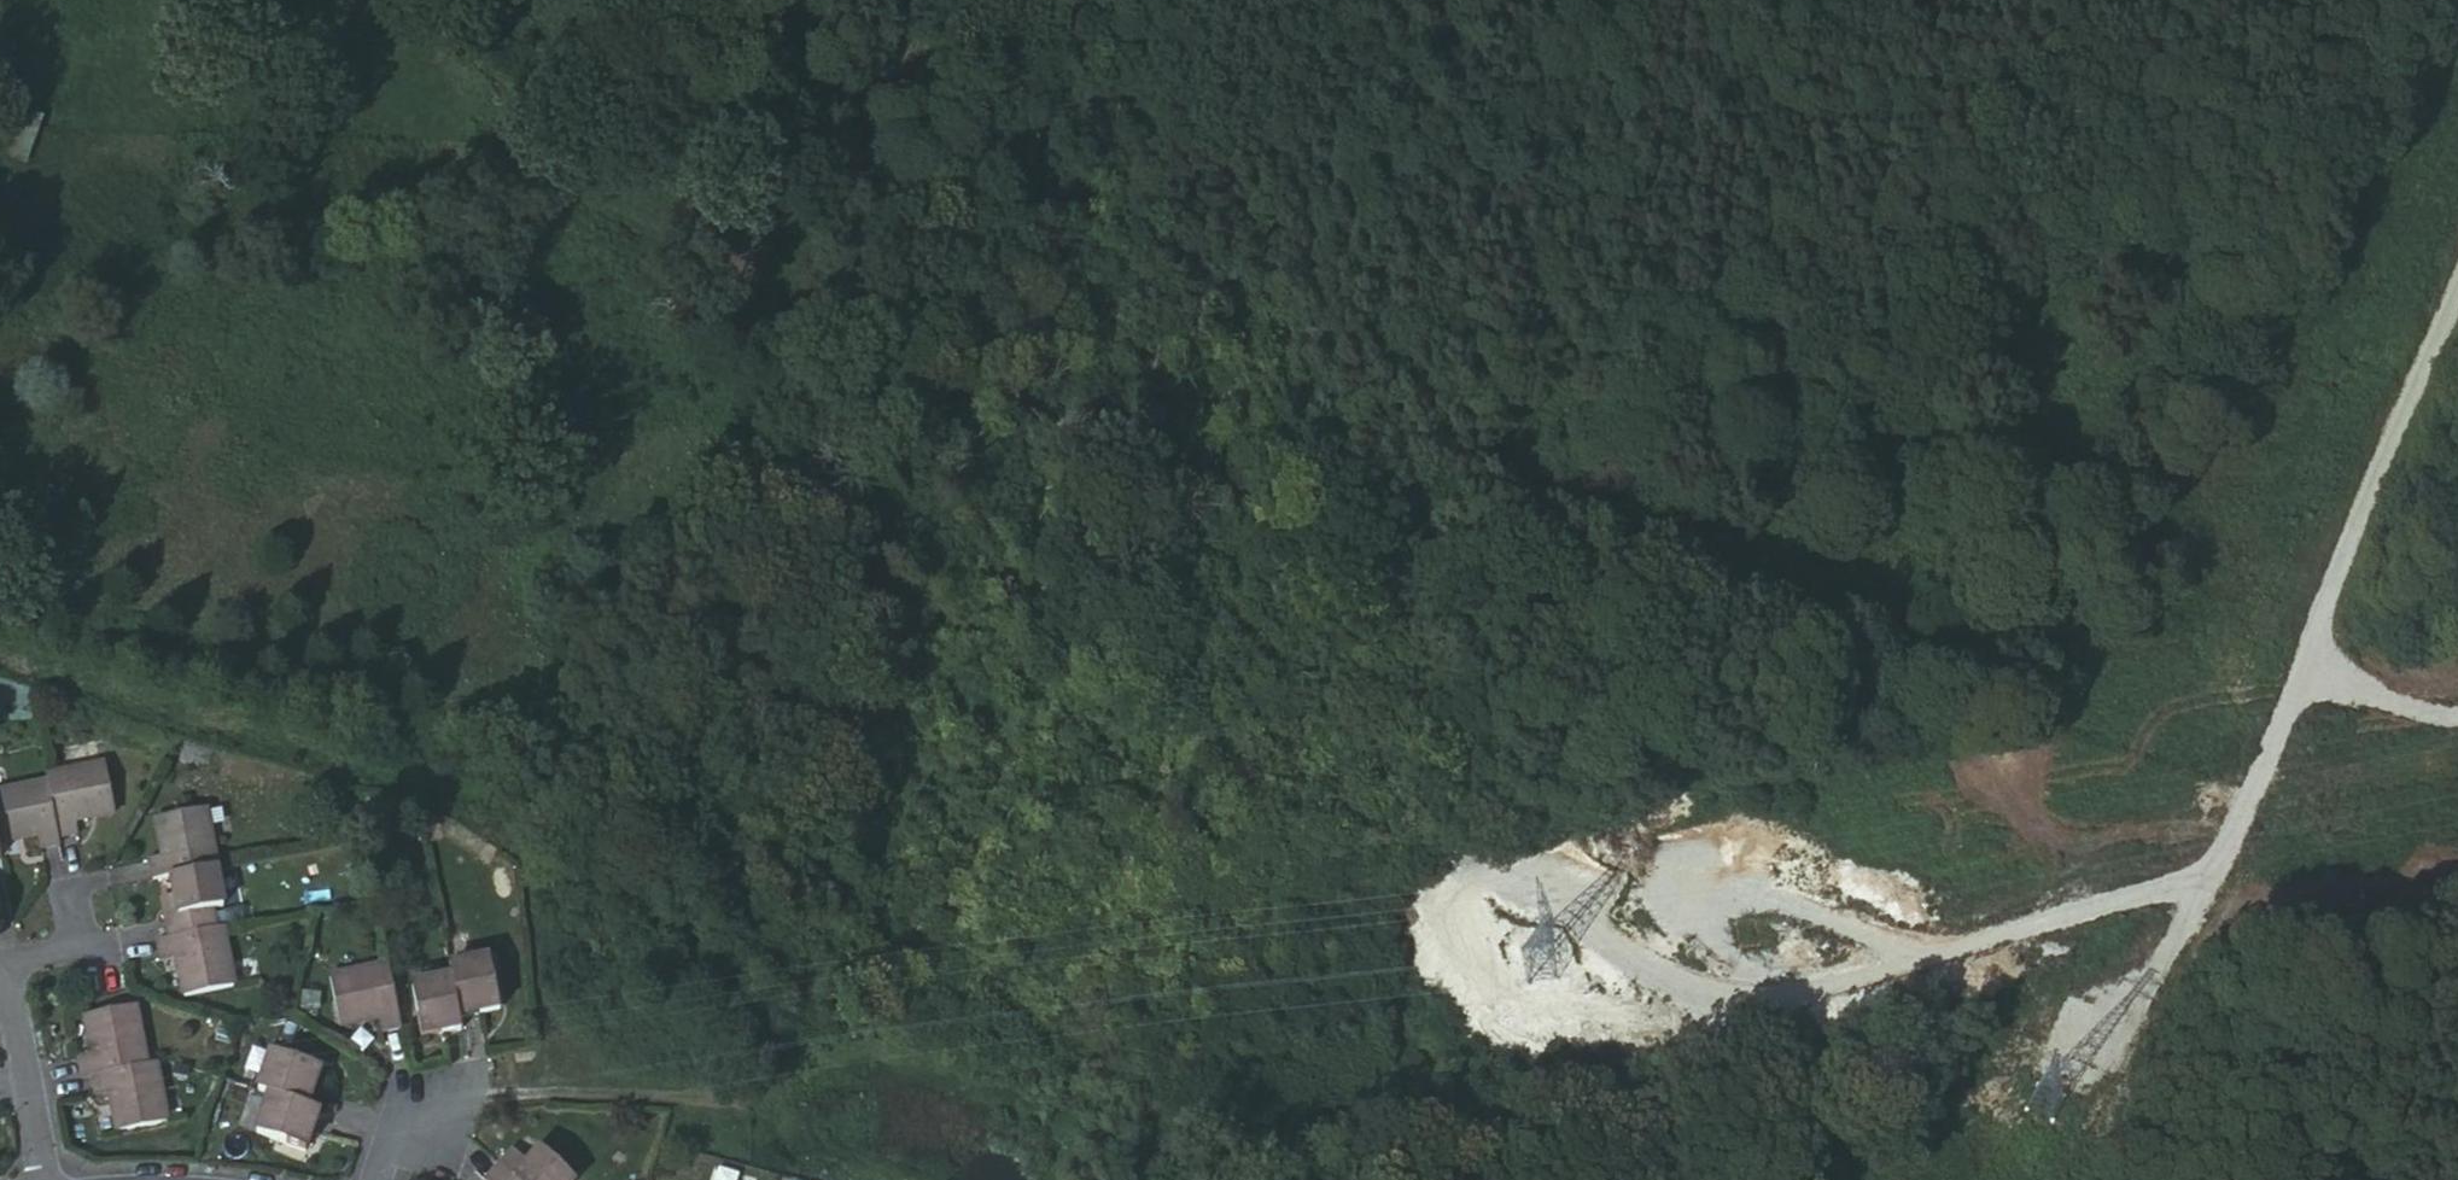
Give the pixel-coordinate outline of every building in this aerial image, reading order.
[(51,126),(24,118),(9,163),(36,172),(51,126)] [(29,848),(31,859),(52,854),(50,846),(71,843),(68,828),(103,823),(92,767),(37,779),(38,790),(0,797),(0,854),(29,848)] [(163,923),(152,925),(156,942),(144,943),(149,966),(163,962),(171,1000),(227,990),(213,930),(205,931),(201,914),(215,910),(196,814),(144,825),(153,863),(141,865),(145,886),(156,883),(159,901),(163,923)] [(147,904),(152,925),(163,923),(159,901),(147,904)] [(397,989),(409,1043),(451,1036),(446,1021),(484,1014),(475,964),(437,969),(439,982),(397,989)] [(321,979),(331,1033),(365,1026),(366,1036),(389,1031),(376,967),(321,979)] [(97,1100),(105,1138),(161,1126),(148,1070),(137,1071),(123,1012),(71,1023),(81,1061),(66,1062),(71,1083),(80,1081),(84,1102),(97,1100)] [(256,1101),(242,1138),(293,1155),(306,1118),(296,1114),(309,1076),(256,1058),(243,1098),(256,1101)] [(477,1179),(553,1179),(529,1156),(513,1171),(501,1159),(477,1179)]
